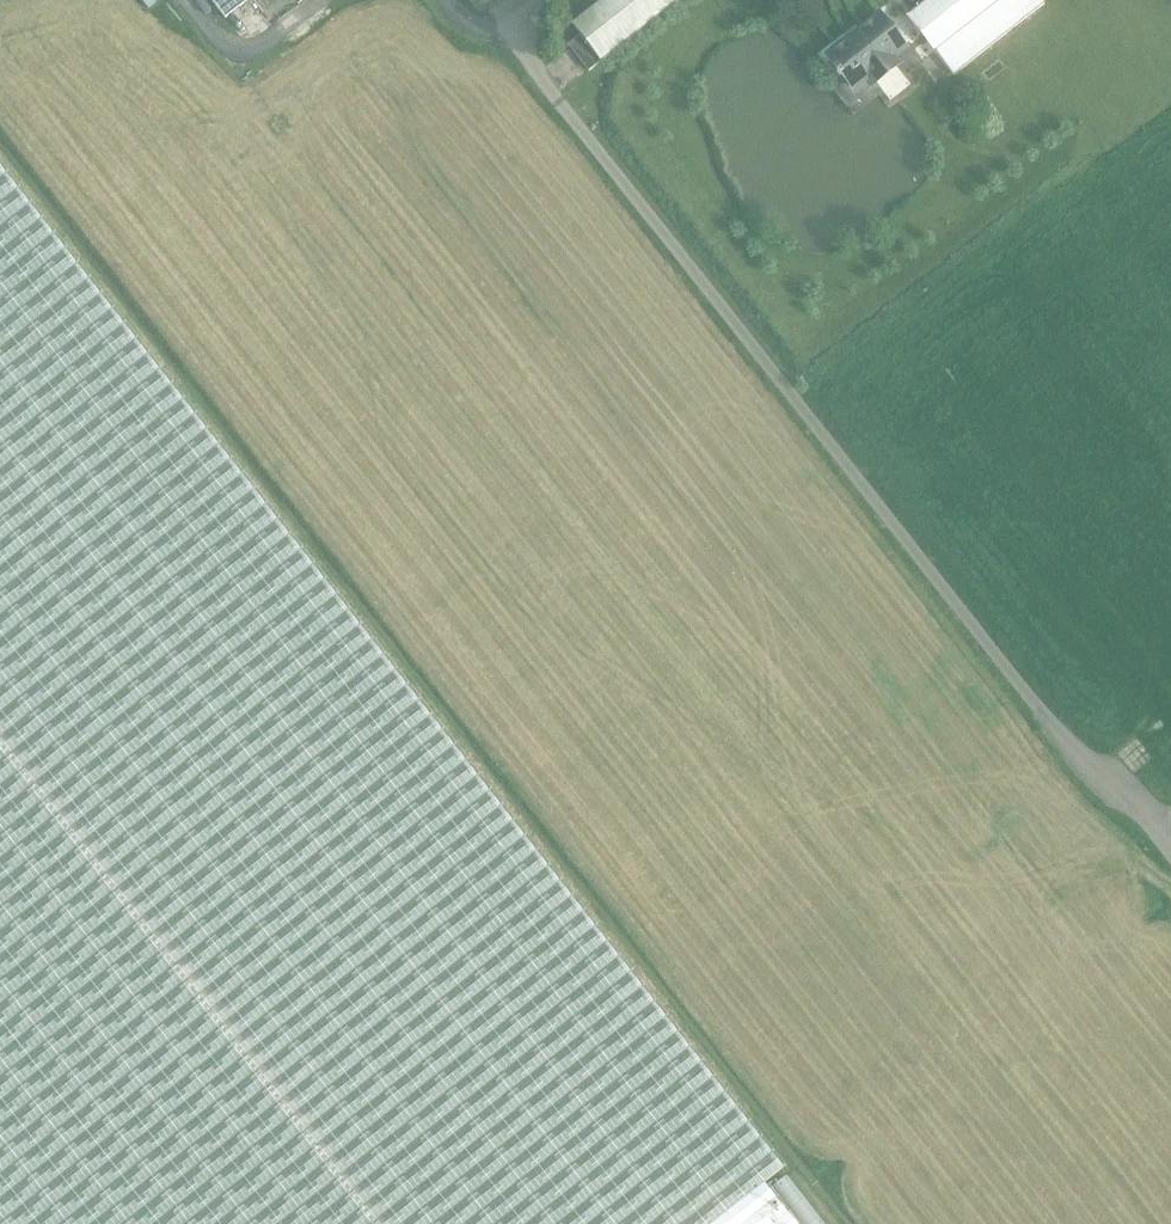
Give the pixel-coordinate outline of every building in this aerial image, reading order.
[(225,18),(249,0),(212,0),(225,18)] [(570,48),(588,70),(680,0),(604,0),(572,26),(580,38),(568,46),(570,48)] [(1045,0),(930,0),(910,15),(957,75),(1048,4),(1045,0)] [(895,65),(888,57),(903,46),(880,17),(848,42),(845,39),(829,52),(832,55),(827,59),(850,88),(868,74),(874,81),(895,65)] [(766,1183),(785,1169),(0,166),(0,1223),(714,1223),(766,1183)] [(766,1183),(714,1223),(797,1223),(766,1183)]
